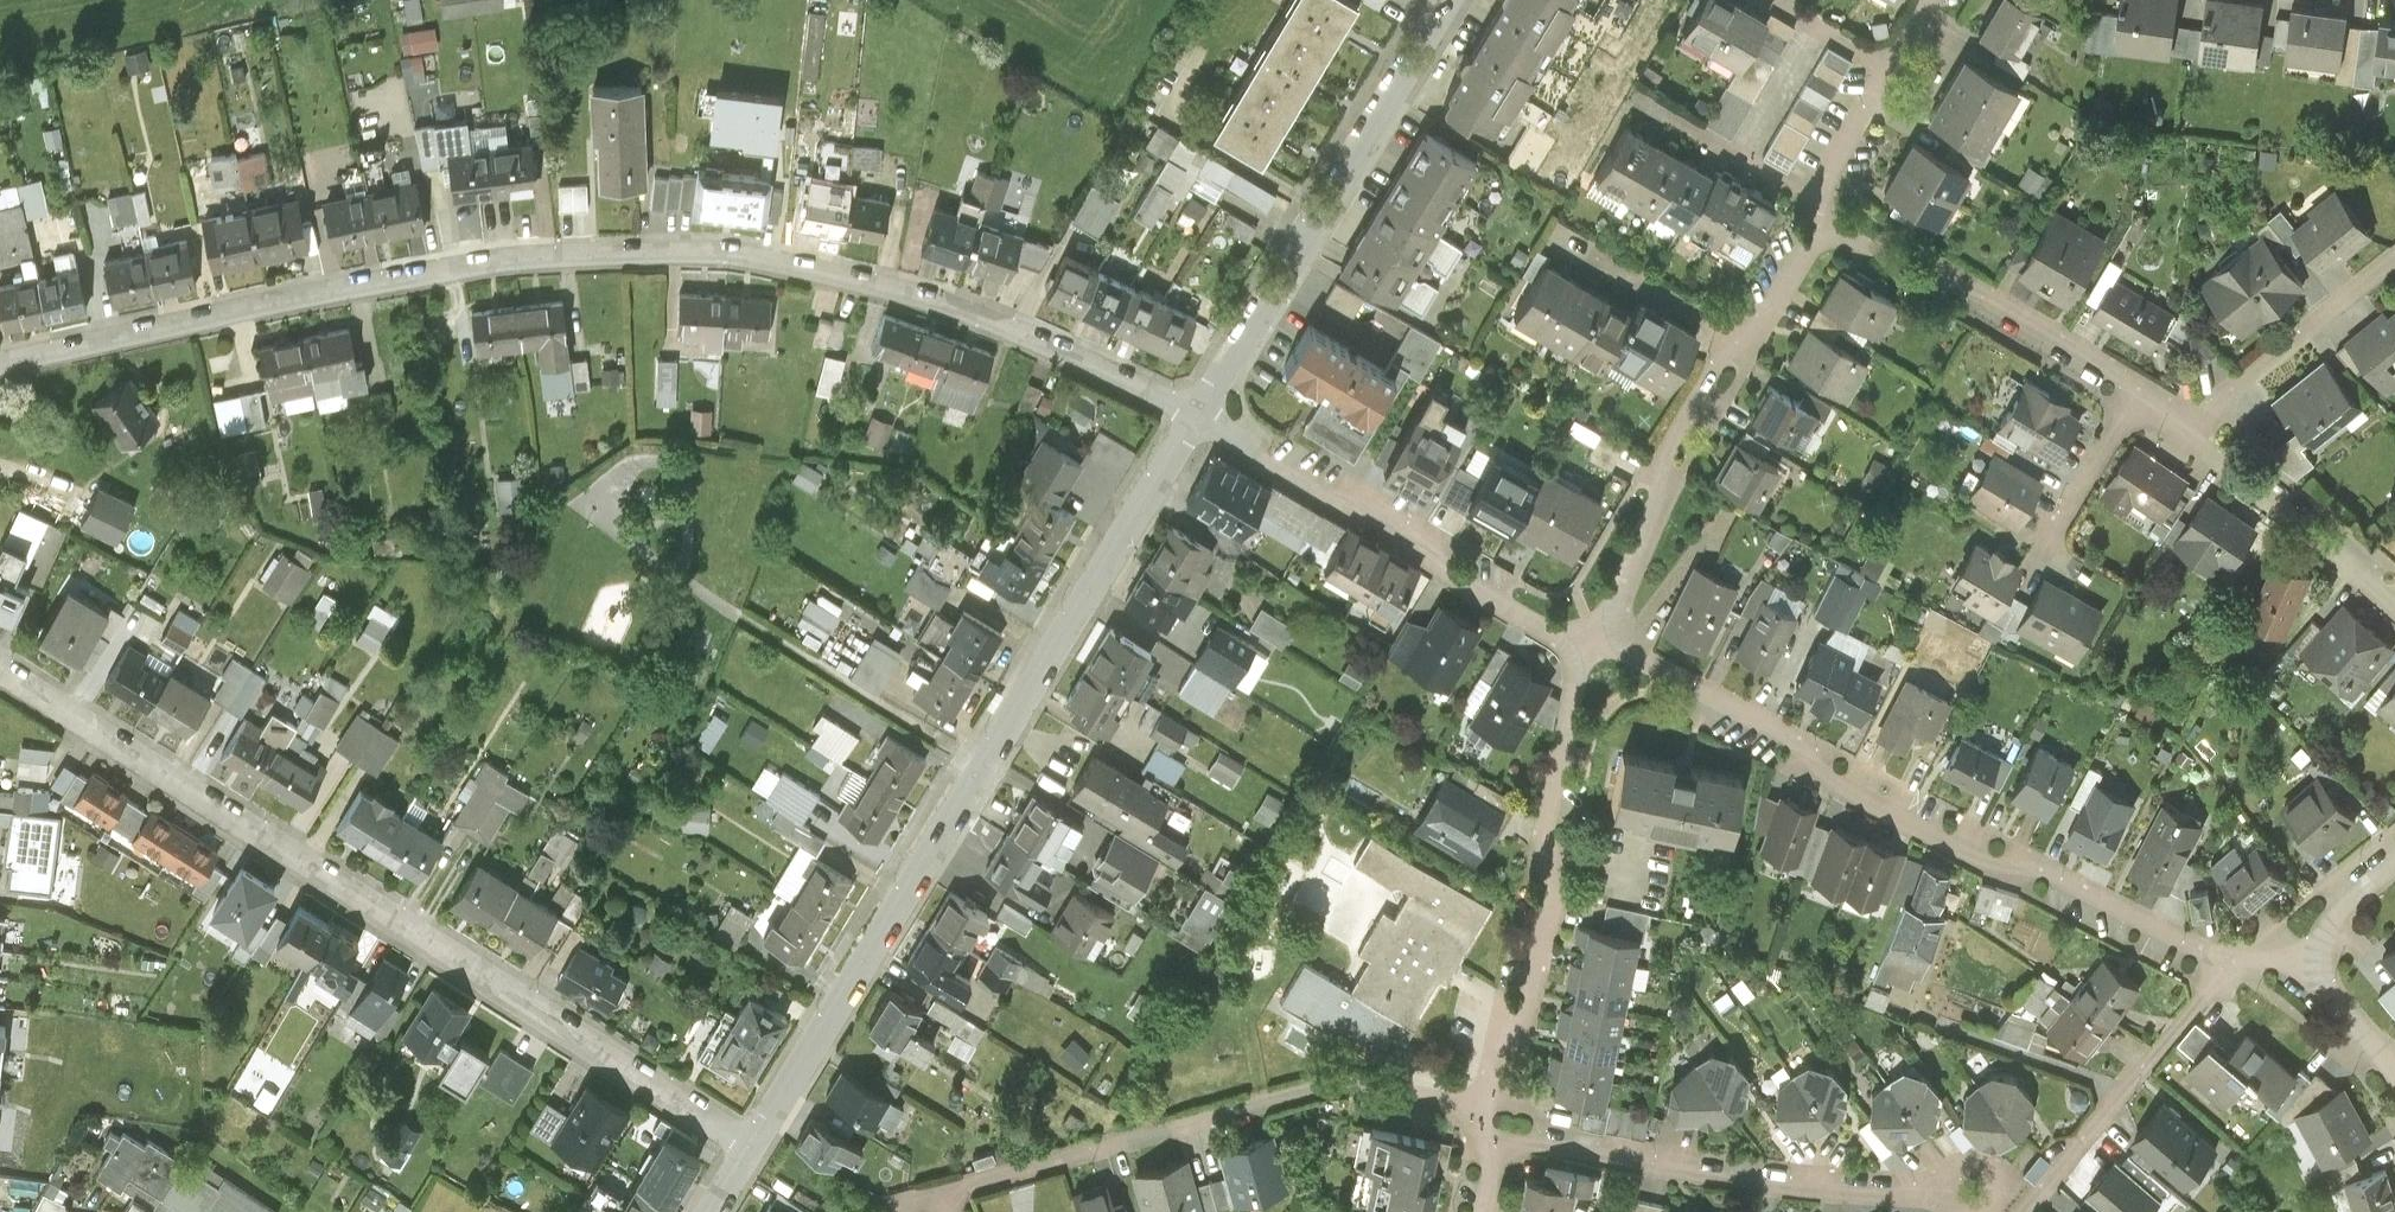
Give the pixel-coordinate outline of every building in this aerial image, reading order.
[(408,22),(422,20),(420,0),(405,0),(408,22)] [(445,17),(473,14),(472,0),(443,0),(445,17)] [(473,14),(502,10),(502,7),(501,0),(472,0),(473,14)] [(1277,24),(1325,52),(1355,0),(1292,0),(1277,24)] [(1487,24),(1538,56),(1545,60),(1551,50),(1550,44),(1562,25),(1573,5),(1576,0),(1502,0),(1487,24)] [(1634,0),(1609,0),(1598,18),(1573,5),(1562,25),(1598,47),(1618,39),(1640,3),(1634,0)] [(1734,0),(1696,0),(1678,30),(1708,48),(1736,1),(1734,0)] [(2017,0),(2001,0),(1982,33),(2002,46),(2018,54),(2041,13),(2017,0)] [(2123,15),(2120,44),(2172,50),(2176,26),(2178,0),(2125,0),(2123,15)] [(2254,0),(2211,0),(2207,30),(2204,56),(2257,63),(2261,33),(2265,1),(2254,0)] [(1765,18),(1736,1),(1708,48),(1738,65),(1755,36),(1765,18)] [(2348,13),(2293,6),(2291,19),(2287,50),(2286,59),(2341,66),(2342,56),(2346,27),(2348,13)] [(824,9),(807,8),(801,75),(817,76),(824,9)] [(2120,44),(2123,15),(2095,11),(2090,49),(2118,52),(2120,44)] [(1769,12),(1765,18),(1755,36),(1780,51),(1794,28),(1769,12)] [(2287,50),(2291,19),(2277,17),(2275,35),(2273,48),(2287,50)] [(2381,20),(2380,27),(2375,67),(2394,70),(2394,22),(2381,20)] [(1886,21),(1872,24),(1875,39),(1890,35),(1886,21)] [(401,29),(404,52),(439,46),(435,24),(401,29)] [(1325,52),(1277,24),(1246,76),(1293,104),(1325,52)] [(1545,60),(1538,56),(1487,24),(1468,55),(1463,56),(1459,63),(1460,68),(1448,88),(1449,97),(1444,103),(1445,110),(1463,120),(1468,113),(1489,125),(1496,124),(1502,115),(1503,113),(1508,113),(1518,97),(1522,90),(1531,75),(1537,74),(1545,60)] [(2187,62),(2191,28),(2176,26),(2172,50),(2171,60),(2187,62)] [(2357,81),(2364,29),(2346,27),(2342,56),(2341,66),(2339,79),(2357,81)] [(2380,27),(2364,29),(2357,81),(2373,83),(2375,67),(2380,27)] [(2204,56),(2207,30),(2191,28),(2187,62),(2203,64),(2204,56)] [(2273,48),(2275,35),(2261,33),(2257,63),(2271,65),(2273,48)] [(2018,54),(2002,46),(1995,60),(2021,74),(2029,60),(2018,54)] [(147,47),(124,53),(129,72),(152,67),(147,47)] [(1851,60),(1827,47),(1766,149),(1789,163),(1851,60)] [(423,55),(410,57),(414,79),(427,77),(423,55)] [(2017,89),(1964,58),(1930,116),(1965,135),(1984,147),(2017,89)] [(1646,63),(1639,76),(1654,85),(1662,73),(1646,63)] [(1293,104),(1246,76),(1215,128),(1262,156),(1293,104)] [(1752,100),(1726,85),(1708,117),(1705,122),(1731,137),(1752,100)] [(619,88),(623,186),(648,185),(644,87),(619,88)] [(623,186),(619,88),(589,89),(591,142),(595,141),(596,187),(623,186)] [(781,99),(715,90),(710,132),(746,137),(745,141),(774,145),(781,99)] [(1522,90),(1518,97),(1508,113),(1503,113),(1502,115),(1496,124),(1489,125),(1498,129),(1501,130),(1504,128),(1508,120),(1514,117),(1531,127),(1515,155),(1518,163),(1527,167),(1534,163),(1553,127),(1551,115),(1529,102),(1532,96),(1522,90)] [(1699,95),(1692,108),(1706,116),(1713,103),(1699,95)] [(543,116),(530,117),(532,133),(537,132),(542,139),(546,138),(543,116)] [(443,164),(446,164),(445,152),(471,149),(489,147),(488,128),(478,129),(478,133),(470,134),(468,120),(437,124),(443,164)] [(443,164),(437,124),(418,127),(426,167),(443,164)] [(1206,153),(1159,124),(1147,143),(1168,155),(1155,177),(1172,187),(1182,193),(1198,168),(1206,153)] [(488,128),(489,147),(507,145),(505,130),(496,131),(496,127),(488,128)] [(1422,127),(1380,196),(1436,229),(1478,160),(1422,127)] [(1628,131),(1597,184),(1624,200),(1655,146),(1628,131)] [(1984,147),(1965,135),(1956,150),(1974,160),(1983,165),(1991,150),(1984,147)] [(1933,154),(1913,141),(1898,166),(1954,199),(1969,175),(1966,173),(1933,154)] [(1956,150),(1941,141),(1933,154),(1966,173),(1974,160),(1956,150)] [(507,145),(489,147),(495,195),(534,190),(528,142),(507,145)] [(884,148),(855,146),(854,165),(882,167),(884,148)] [(1655,146),(1624,200),(1652,216),(1654,212),(1683,162),(1655,146)] [(495,195),(489,147),(471,149),(445,152),(446,164),(451,200),(495,195)] [(2279,152),(2262,150),(2259,165),(2276,168),(2279,152)] [(234,152),(210,157),(216,183),(242,177),(238,157),(237,152),(234,152)] [(265,152),(238,157),(242,177),(244,182),(270,177),(265,152)] [(1275,192),(1206,153),(1198,168),(1266,207),(1275,192)] [(1683,162),(1654,212),(1683,228),(1686,221),(1711,178),(1683,162)] [(1954,199),(1898,166),(1883,190),(1911,207),(1940,224),(1954,199)] [(2044,176),(2029,167),(2021,182),(2036,190),(2044,176)] [(770,177),(695,168),(694,176),(690,204),(689,211),(765,220),(769,189),(770,177)] [(1711,178),(1686,221),(1716,238),(1746,188),(1716,170),(1711,178)] [(985,202),(994,176),(978,171),(969,197),(985,202)] [(2036,190),(2033,194),(2043,199),(2055,178),(2046,172),(2044,176),(2036,190)] [(690,204),(694,176),(681,175),(681,178),(678,202),(690,204)] [(678,202),(681,178),(671,176),(669,176),(669,178),(665,203),(677,205),(678,202)] [(1010,181),(994,176),(985,202),(1001,208),(1010,181)] [(665,203),(669,178),(656,177),(652,206),(665,208),(665,203)] [(1172,187),(1155,177),(1134,211),(1151,221),(1156,214),(1172,187)] [(802,225),(843,233),(850,192),(851,186),(810,178),(802,225)] [(40,182),(18,187),(22,204),(25,216),(47,211),(40,182)] [(422,228),(412,184),(367,194),(377,238),(422,228)] [(586,184),(561,185),(563,208),(587,206),(586,184)] [(1072,220),(1098,235),(1119,201),(1093,185),(1072,220)] [(18,187),(2,191),(3,194),(0,195),(0,209),(22,204),(18,187)] [(1746,188),(1716,238),(1744,255),(1774,205),(1746,188)] [(769,189),(765,220),(778,222),(781,190),(769,189)] [(146,190),(134,193),(139,219),(152,217),(146,190)] [(890,200),(850,192),(843,233),(882,240),(890,200)] [(2370,234),(2337,192),(2312,211),(2316,215),(2298,229),(2296,231),(2307,245),(2326,269),(2370,234)] [(134,193),(110,198),(110,202),(115,224),(139,219),(134,193)] [(377,238),(367,194),(322,203),(332,248),(377,238)] [(1207,206),(1193,196),(1184,211),(1197,220),(1207,206)] [(1436,229),(1380,196),(1341,262),(1398,295),(1412,271),(1421,256),(1436,229)] [(307,247),(296,200),(251,210),(262,257),(307,247)] [(33,254),(25,216),(22,204),(0,209),(0,260),(0,261),(21,257),(33,254)] [(928,250),(967,263),(980,221),(936,207),(923,248),(928,250)] [(1940,224),(1911,207),(1904,218),(1933,236),(1940,224)] [(262,257),(251,210),(206,220),(216,267),(262,257)] [(2105,240),(2055,211),(2038,241),(2020,271),(2019,272),(2069,301),(2105,240)] [(1256,225),(1232,212),(1224,226),(1248,239),(1256,225)] [(2307,245),(2296,231),(2298,229),(2284,212),(2272,222),(2289,243),(2297,253),(2307,245)] [(1021,234),(980,221),(967,263),(1008,276),(1011,266),(1021,234)] [(2289,243),(2272,222),(2260,231),(2264,235),(2277,252),(2289,243)] [(1436,229),(1421,256),(1447,272),(1463,245),(1436,229)] [(1054,245),(1021,234),(1011,266),(1014,268),(1019,268),(1021,262),(1040,269),(1054,245)] [(2008,264),(2020,271),(2038,241),(2026,234),(2008,264)] [(2277,252),(2264,235),(2205,281),(2246,332),(2304,286),(2277,252)] [(194,284),(185,241),(146,250),(156,292),(194,284)] [(1521,276),(1536,285),(1549,262),(1552,258),(1537,249),(1521,276)] [(156,292),(146,250),(106,258),(116,301),(156,292)] [(58,272),(77,268),(73,251),(54,255),(58,272)] [(18,282),(39,277),(33,254),(21,257),(24,272),(16,274),(18,282)] [(1079,310),(1098,271),(1067,256),(1048,296),(1079,310)] [(2089,297),(2100,304),(2115,278),(2123,266),(2111,259),(2089,297)] [(1536,285),(1518,316),(1545,332),(1576,278),(1549,262),(1536,285)] [(87,308),(77,268),(58,272),(39,277),(48,317),(87,308)] [(1112,326),(1131,287),(1098,271),(1079,310),(1112,326)] [(1412,271),(1398,295),(1423,310),(1437,286),(1412,271)] [(1898,309),(1840,275),(1824,303),(1869,330),(1881,336),(1898,309)] [(39,277),(18,282),(0,286),(0,288),(9,327),(48,317),(39,277)] [(1576,278),(1545,332),(1573,348),(1604,294),(1576,278)] [(2173,312),(2115,278),(2100,304),(2094,315),(2151,348),(2159,335),(2173,312)] [(1363,297),(1334,280),(1325,297),(1354,314),(1363,297)] [(1146,342),(1165,303),(1131,287),(1112,326),(1146,342)] [(726,295),(682,292),(680,331),(706,332),(705,344),(723,345),(726,295)] [(1604,294),(1573,348),(1601,364),(1607,353),(1632,311),(1604,294)] [(770,298),(726,295),(723,345),(742,346),(742,335),(768,337),(770,298)] [(523,345),(540,343),(546,394),(572,392),(572,390),(569,362),(562,300),(519,305),(523,345)] [(1228,307),(1218,302),(1212,313),(1214,314),(1220,317),(1222,318),(1228,307)] [(1632,311),(1607,353),(1637,370),(1667,320),(1637,302),(1632,311)] [(1196,318),(1165,303),(1146,342),(1177,357),(1196,318)] [(1869,330),(1824,303),(1816,316),(1851,337),(1862,343),(1869,330)] [(523,345),(519,305),(473,311),(477,350),(523,345)] [(2173,312),(2159,335),(2181,347),(2189,332),(2188,314),(2175,306),(2173,312)] [(938,375),(952,336),(888,313),(874,351),(938,375)] [(2388,319),(2385,315),(2356,339),(2358,342),(2371,357),(2365,362),(2388,390),(2394,385),(2394,313),(2388,319)] [(1220,317),(1214,314),(1209,322),(1216,325),(1220,317)] [(1851,337),(1816,316),(1808,330),(1843,351),(1851,337)] [(847,321),(835,318),(833,323),(828,342),(840,345),(847,321)] [(833,323),(822,320),(815,344),(827,347),(828,342),(833,323)] [(1286,363),(1327,387),(1378,418),(1409,367),(1390,355),(1385,364),(1311,320),(1286,363)] [(1667,320),(1637,370),(1665,387),(1695,337),(1667,320)] [(1410,322),(1390,355),(1409,367),(1420,373),(1440,341),(1410,322)] [(305,336),(316,390),(317,393),(366,384),(362,362),(355,364),(348,328),(305,336)] [(1843,351),(1808,330),(1789,360),(1846,394),(1864,364),(1843,351)] [(316,390),(305,336),(259,345),(268,386),(270,399),(316,390)] [(993,351),(952,336),(938,375),(931,393),(973,408),(993,351)] [(2357,368),(2365,362),(2371,357),(2358,342),(2356,339),(2354,338),(2341,349),(2357,368)] [(845,360),(827,355),(817,390),(836,395),(845,360)] [(569,362),(572,390),(591,388),(587,359),(569,362)] [(2325,360),(2301,378),(2336,423),(2361,404),(2325,360)] [(677,362),(659,361),(658,404),(676,404),(677,362)] [(618,368),(603,369),(605,385),(619,384),(618,368)] [(161,419),(131,376),(94,402),(124,445),(132,439),(151,426),(161,419)] [(2336,423),(2301,378),(2274,399),(2288,418),(2293,414),(2303,427),(2314,441),(2336,423)] [(2069,405),(2027,381),(1999,429),(2017,439),(2056,461),(2080,419),(2065,411),(2069,405)] [(1042,389),(1030,383),(1018,412),(1030,417),(1034,407),(1041,390),(1042,389)] [(1378,418),(1327,387),(1303,427),(1355,457),(1378,418)] [(1446,394),(1433,387),(1403,440),(1388,467),(1386,470),(1427,492),(1428,490),(1445,459),(1466,422),(1439,407),(1446,394)] [(267,421),(261,388),(240,392),(247,425),(267,421)] [(1796,404),(1768,388),(1751,418),(1792,442),(1802,426),(1808,429),(1816,416),(1796,404)] [(1833,405),(1805,389),(1796,404),(1816,416),(1824,420),(1833,405)] [(1053,395),(1041,390),(1034,407),(1046,412),(1053,395)] [(394,412),(390,391),(376,394),(379,415),(394,412)] [(247,425),(240,392),(214,397),(221,431),(247,426),(247,425)] [(713,411),(693,410),(691,431),(711,433),(713,411)] [(1466,422),(1445,459),(1457,466),(1459,463),(1484,419),(1472,412),(1466,422)] [(893,423),(873,416),(865,437),(885,445),(893,423)] [(1599,430),(1574,417),(1567,429),(1592,443),(1599,430)] [(156,434),(151,426),(132,439),(137,447),(156,434)] [(2314,441),(2303,427),(2272,454),(2301,475),(2314,462),(2303,450),(2314,441)] [(914,434),(897,428),(890,448),(907,454),(914,434)] [(2017,439),(1999,429),(1993,439),(2011,449),(2017,439)] [(1776,446),(1749,430),(1740,444),(1767,461),(1776,446)] [(1388,467),(1403,440),(1390,433),(1375,461),(1388,467)] [(1981,448),(1993,455),(2004,461),(2011,449),(1993,439),(1988,436),(1981,448)] [(1060,501),(1084,462),(1044,437),(1020,476),(1046,492),(1060,501)] [(1740,444),(1735,442),(1713,478),(1757,504),(1779,468),(1767,461),(1740,444)] [(2187,478),(2137,444),(2104,493),(2129,509),(2136,499),(2161,516),(2185,481),(2187,478)] [(1511,528),(1512,525),(1539,477),(1495,453),(1483,476),(1467,504),(1511,528)] [(1214,455),(1187,503),(1240,534),(1250,517),(1268,486),(1214,455)] [(2004,461),(1993,455),(1968,496),(2014,525),(2041,482),(2004,461)] [(1457,466),(1445,459),(1428,490),(1441,497),(1457,466)] [(561,462),(548,463),(548,475),(562,475),(561,462)] [(804,463),(796,478),(815,489),(824,474),(804,463)] [(1457,466),(1441,497),(1465,509),(1467,504),(1483,476),(1459,463),(1457,466)] [(1544,469),(1539,477),(1512,525),(1533,537),(1535,532),(1571,552),(1600,500),(1544,469)] [(525,510),(522,472),(492,475),(496,513),(525,510)] [(2197,490),(2185,481),(2161,516),(2149,533),(2162,541),(2165,536),(2179,515),(2197,490)] [(1270,482),(1268,486),(1250,517),(1300,546),(1307,536),(1334,551),(1348,526),(1270,482)] [(136,503),(101,487),(83,526),(118,542),(136,503)] [(1060,501),(1046,492),(1023,530),(1056,550),(1079,512),(1060,501)] [(2255,527),(2208,496),(2190,522),(2176,543),(2217,571),(2224,561),(2229,565),(2255,527)] [(18,513),(6,540),(27,550),(20,567),(28,571),(29,569),(35,571),(28,586),(42,593),(68,536),(18,513)] [(2190,522),(2179,515),(2165,536),(2176,543),(2190,522)] [(788,527),(779,524),(772,543),(781,547),(788,527)] [(1212,550),(1171,526),(1147,564),(1189,588),(1197,594),(1210,573),(1201,568),(1212,550)] [(1418,568),(1348,526),(1334,551),(1326,566),(1395,608),(1418,568)] [(1056,550),(1023,530),(1009,553),(984,538),(973,556),(969,564),(1027,599),(1056,550)] [(954,576),(959,579),(973,556),(945,539),(941,545),(927,537),(917,554),(924,558),(954,576)] [(27,550),(6,540),(0,552),(0,611),(11,616),(14,611),(24,589),(12,583),(20,567),(27,550)] [(897,553),(882,543),(875,554),(890,564),(897,553)] [(296,545),(290,554),(280,548),(259,582),(289,600),(310,566),(308,565),(313,556),(296,545)] [(1991,554),(1976,545),(1959,573),(1973,581),(1963,598),(1988,612),(1992,615),(2006,590),(2019,568),(2009,561),(2010,559),(1994,550),(1991,554)] [(938,604),(954,576),(924,558),(908,586),(938,604)] [(2310,574),(2277,560),(2253,614),(2260,618),(2257,626),(2274,633),(2277,626),(2285,629),(2310,574)] [(1189,588),(1147,564),(1124,602),(1167,627),(1177,611),(1185,616),(1197,594),(1189,588)] [(1733,584),(1693,564),(1663,628),(1706,649),(1727,604),(1724,602),(1733,584)] [(1860,583),(1838,572),(1817,613),(1840,624),(1860,583)] [(1742,609),(1755,616),(1764,598),(1774,582),(1761,577),(1750,589),(1742,609)] [(2101,610),(2044,578),(2030,603),(2019,624),(2076,655),(2101,610)] [(31,619),(42,593),(28,586),(26,585),(24,589),(14,611),(31,619)] [(107,611),(69,586),(37,638),(75,662),(77,659),(107,611)] [(2017,596),(2006,590),(1992,615),(2003,621),(2004,620),(2017,596)] [(796,623),(827,635),(839,608),(807,595),(796,623)] [(2030,603),(2017,596),(2004,620),(2017,627),(2019,624),(2030,603)] [(1795,613),(1764,598),(1755,616),(1738,651),(1768,666),(1795,613)] [(329,608),(317,600),(310,612),(322,619),(329,608)] [(370,610),(372,611),(387,620),(393,623),(399,613),(376,600),(370,610)] [(1478,627),(1440,603),(1427,623),(1405,659),(1446,685),(1469,647),(1466,645),(1478,627)] [(176,604),(169,617),(190,629),(197,617),(176,604)] [(2393,646),(2345,605),(2324,630),(2305,651),(2352,692),(2393,646)] [(109,607),(107,611),(77,659),(91,668),(124,616),(109,607)] [(1291,625),(1262,607),(1250,626),(1280,644),(1291,625)] [(950,631),(957,621),(935,608),(917,636),(941,651),(953,632),(950,631)] [(1005,635),(964,609),(957,621),(950,631),(953,632),(941,651),(980,674),(1005,635)] [(387,620),(372,611),(359,635),(374,644),(387,620)] [(1992,615),(1988,612),(1979,629),(1994,637),(2003,621),(1992,615)] [(169,617),(156,636),(178,649),(190,629),(169,617)] [(1405,659),(1427,623),(1407,620),(1394,641),(1388,649),(1405,659)] [(2305,651),(2324,630),(2314,622),(2291,649),(2300,656),(2305,651)] [(1151,652),(1110,627),(1088,664),(1123,685),(1129,688),(1151,652)] [(1227,628),(1219,642),(1212,637),(1196,663),(1230,683),(1233,678),(1251,648),(1254,644),(1227,628)] [(1837,628),(1824,642),(1854,657),(1850,663),(1856,666),(1868,643),(1837,628)] [(898,649),(875,636),(852,674),(876,688),(898,649)] [(1824,642),(1820,640),(1796,686),(1813,695),(1811,700),(1827,708),(1829,704),(1850,663),(1854,657),(1824,642)] [(1508,655),(1510,656),(1512,652),(1497,643),(1478,676),(1490,683),(1508,655)] [(147,709),(172,670),(133,646),(109,685),(147,709)] [(1269,658),(1251,648),(1233,678),(1250,689),(1269,658)] [(980,674),(941,651),(927,673),(924,671),(913,689),(955,714),(980,674)] [(1510,656),(1508,655),(1490,683),(1473,712),(1464,725),(1469,728),(1468,731),(1482,740),(1484,737),(1488,739),(1492,732),(1512,744),(1531,713),(1547,688),(1551,681),(1510,656)] [(229,706),(253,668),(233,656),(221,676),(227,679),(215,697),(229,706)] [(1349,661),(1339,675),(1356,686),(1365,671),(1349,661)] [(1213,710),(1230,683),(1196,663),(1180,690),(1213,710)] [(1856,666),(1850,663),(1829,704),(1857,719),(1879,678),(1856,666)] [(1123,685),(1088,664),(1069,696),(1077,701),(1072,709),(1108,731),(1117,715),(1109,710),(1123,685)] [(229,706),(243,715),(267,677),(253,668),(229,706)] [(209,693),(172,670),(147,709),(185,732),(209,693)] [(2394,691),(2394,671),(2381,687),(2391,695),(2394,691)] [(313,699),(304,713),(321,723),(345,683),(328,673),(313,699)] [(1490,683),(1478,676),(1460,704),(1473,712),(1490,683)] [(1947,700),(1908,680),(1878,735),(1902,747),(1914,725),(1930,733),(1947,700)] [(2391,695),(2381,687),(2367,703),(2377,712),(2380,707),(2391,695)] [(1558,694),(1547,688),(1531,713),(1552,723),(1558,694)] [(2391,695),(2380,707),(2394,721),(2394,691),(2391,695)] [(304,713),(313,699),(303,694),(295,707),(304,713)] [(1188,725),(1153,705),(1141,726),(1160,737),(1154,747),(1156,748),(1170,756),(1181,737),(1188,725)] [(272,710),(263,725),(258,733),(281,748),(293,730),(297,725),(272,710)] [(379,726),(360,713),(339,746),(357,758),(379,726)] [(816,727),(822,730),(813,744),(842,762),(858,735),(823,715),(816,727)] [(281,748),(258,733),(263,725),(249,716),(223,758),(261,781),(281,748)] [(1201,733),(1188,725),(1181,737),(1193,745),(1201,733)] [(397,738),(379,726),(357,758),(377,771),(397,738)] [(307,739),(293,730),(281,748),(261,781),(300,806),(325,766),(314,759),(318,754),(303,745),(307,739)] [(925,756),(890,735),(865,775),(900,797),(925,756)] [(1998,754),(1962,735),(1944,768),(1980,787),(1984,780),(1997,754),(1998,754)] [(2075,763),(2038,744),(2013,794),(2049,812),(2075,763)] [(21,757),(20,759),(47,762),(53,749),(22,745),(21,757)] [(1245,760),(1223,747),(1210,769),(1232,782),(1245,760)] [(1167,784),(1170,786),(1183,764),(1170,756),(1156,748),(1143,770),(1146,772),(1167,784)] [(1741,775),(1622,750),(1611,801),(1630,806),(1630,811),(1644,813),(1643,819),(1693,829),(1695,819),(1730,827),(1741,775)] [(1141,780),(1099,753),(1074,793),(1098,808),(1125,824),(1141,834),(1148,821),(1165,794),(1162,792),(1141,780)] [(1997,754),(1984,780),(1998,787),(2011,761),(1997,754)] [(473,779),(477,782),(444,835),(443,836),(446,843),(458,851),(470,831),(486,841),(508,806),(518,811),(530,792),(507,778),(510,773),(486,758),(473,779)] [(47,762),(20,759),(18,775),(45,778),(47,762)] [(65,793),(78,773),(66,765),(53,785),(65,793)] [(2084,808),(2098,783),(2102,774),(2091,768),(2073,802),(2084,808)] [(130,794),(95,771),(90,780),(74,804),(109,826),(128,797),(130,794)] [(1146,772),(1141,780),(1162,792),(1167,784),(1146,772)] [(63,797),(74,804),(90,780),(78,773),(65,793),(63,797)] [(1474,790),(1445,773),(1415,824),(1471,856),(1493,819),(1496,820),(1503,806),(1474,790)] [(900,797),(865,775),(840,816),(875,837),(900,797)] [(2356,818),(2321,777),(2286,807),(2305,830),(2321,849),(2356,818)] [(1481,778),(1474,790),(1503,806),(1510,794),(1481,778)] [(2135,802),(2098,783),(2084,808),(2071,835),(2108,854),(2135,802)] [(338,829),(377,853),(403,811),(364,786),(338,829)] [(15,787),(14,792),(12,808),(47,811),(49,791),(15,787)] [(12,808),(14,792),(0,790),(0,806),(12,808)] [(1283,799),(1269,792),(1256,815),(1270,823),(1283,799)] [(820,812),(791,794),(782,807),(812,825),(820,812)] [(1770,830),(1780,802),(1762,794),(1756,825),(1770,830)] [(1032,796),(1010,832),(1061,862),(1083,826),(1032,796)] [(1812,807),(1782,796),(1780,802),(1770,830),(1764,846),(1792,857),(1794,858),(1808,817),(1812,807)] [(109,826),(133,842),(152,812),(128,797),(109,826)] [(2135,866),(2169,885),(2199,827),(2180,818),(2182,814),(2166,805),(2135,866)] [(12,808),(0,806),(0,821),(9,822),(6,848),(59,854),(64,813),(47,811),(12,808)] [(812,825),(782,807),(772,824),(802,842),(801,843),(815,852),(824,839),(809,830),(812,825)] [(1094,815),(1115,828),(1120,831),(1125,824),(1098,808),(1094,815)] [(186,829),(154,809),(152,812),(133,842),(164,862),(186,829)] [(444,835),(403,811),(377,853),(417,878),(443,836),(444,835)] [(705,812),(682,814),(683,827),(691,826),(691,830),(706,828),(705,812)] [(1821,822),(1808,817),(1794,858),(1792,857),(1789,868),(1798,871),(1802,873),(1821,822)] [(1186,844),(1148,821),(1141,834),(1125,824),(1120,831),(1160,855),(1174,863),(1186,844)] [(1832,826),(1821,822),(1802,873),(1813,877),(1832,826)] [(1813,877),(1843,887),(1862,836),(1833,825),(1832,826),(1813,877)] [(542,849),(558,859),(564,862),(577,839),(555,826),(542,849)] [(1120,831),(1115,828),(1096,859),(1097,867),(1138,891),(1160,855),(1120,831)] [(217,849),(186,829),(164,862),(196,883),(209,862),(217,849)] [(2310,858),(2321,849),(2305,830),(2294,839),(2310,858)] [(1061,862),(1010,832),(989,868),(1039,898),(1061,862)] [(1376,1057),(1392,1031),(1405,1039),(1441,980),(1446,982),(1492,905),(1370,832),(1354,860),(1393,884),(1400,882),(1410,888),(1394,914),(1384,908),(1358,950),(1369,956),(1350,987),(1305,960),(1281,1000),(1376,1057)] [(1894,848),(1862,836),(1843,887),(1875,900),(1878,892),(1877,891),(1894,848)] [(815,852),(801,843),(779,881),(780,883),(777,887),(794,898),(801,885),(808,875),(804,872),(813,856),(815,852)] [(117,852),(103,844),(95,856),(109,865),(117,852)] [(2284,874),(2259,844),(2222,875),(2248,905),(2284,874)] [(1889,894),(1904,854),(1905,852),(1894,848),(1877,891),(1878,892),(1889,896),(1889,894)] [(542,849),(531,867),(547,877),(558,859),(542,849)] [(1908,901),(1922,860),(1904,854),(1889,894),(1903,899),(1908,901)] [(852,879),(813,856),(804,872),(808,875),(801,885),(794,898),(828,919),(852,879)] [(1922,860),(1908,901),(1934,909),(1948,869),(1922,860)] [(209,862),(196,883),(192,888),(206,897),(223,870),(209,862)] [(1208,867),(1200,880),(1207,883),(1232,898),(1247,872),(1230,862),(1222,875),(1208,867)] [(480,863),(453,908),(474,920),(476,916),(494,926),(518,886),(480,863)] [(1138,891),(1097,867),(1090,880),(1130,904),(1138,891)] [(276,889),(243,868),(224,897),(230,901),(215,924),(242,942),(262,911),(276,889)] [(2010,913),(2018,887),(1982,876),(1974,902),(2010,913)] [(566,908),(577,891),(563,883),(553,900),(566,908)] [(1232,898),(1207,883),(1178,932),(1203,947),(1232,898)] [(559,911),(518,886),(494,926),(514,938),(511,943),(532,955),(542,939),(556,915),(559,911)] [(2209,887),(2193,890),(2197,912),(2214,909),(2209,887)] [(561,917),(572,924),(587,899),(577,891),(566,908),(561,917)] [(1112,914),(1074,891),(1051,930),(1085,950),(1097,930),(1101,933),(1112,914)] [(984,915),(947,894),(927,926),(965,948),(984,915)] [(828,919),(794,898),(778,924),(773,921),(763,937),(803,961),(828,919)] [(1942,913),(1934,909),(1908,901),(1903,899),(1888,942),(1928,955),(1942,913)] [(754,915),(731,902),(716,927),(738,941),(754,915)] [(1033,920),(1005,904),(998,916),(1026,932),(1033,920)] [(1610,904),(1604,930),(1638,937),(1643,938),(1648,912),(1610,904)] [(329,924),(301,907),(292,922),(277,946),(305,963),(329,924)] [(262,911),(242,942),(236,951),(249,959),(254,952),(275,919),(262,911)] [(277,946),(292,922),(278,914),(275,919),(254,952),(267,961),(277,946)] [(556,915),(542,939),(558,949),(572,925),(572,924),(561,917),(556,915)] [(359,942),(329,924),(305,963),(313,968),(320,972),(318,976),(332,985),(344,965),(359,942)] [(564,969),(581,941),(586,934),(572,925),(558,949),(551,961),(564,969)] [(1585,941),(1583,951),(1633,961),(1638,937),(1604,930),(1578,925),(1575,939),(1585,941)] [(965,948),(927,926),(906,963),(919,971),(917,974),(928,980),(929,978),(959,996),(969,978),(953,968),(965,948)] [(1135,950),(1143,937),(1135,932),(1127,945),(1135,950)] [(615,961),(581,941),(564,969),(556,982),(588,1001),(590,997),(607,1007),(610,1002),(618,1001),(625,989),(623,982),(626,976),(611,967),(615,961)] [(1928,955),(1888,942),(1876,978),(1885,981),(1887,978),(1910,986),(1914,974),(1921,976),(1928,955)] [(1055,980),(996,945),(987,961),(1013,976),(1046,995),(1055,980)] [(2383,958),(2394,973),(2394,948),(2383,958)] [(1628,984),(1633,961),(1583,951),(1581,961),(1571,959),(1568,972),(1628,984)] [(144,957),(143,965),(154,966),(155,958),(144,957)] [(409,974),(382,957),(367,980),(350,1007),(376,1024),(391,1001),(409,974)] [(2107,957),(2076,996),(2111,1020),(2140,984),(2107,957)] [(1218,958),(1211,969),(1218,973),(1224,962),(1218,958)] [(1013,976),(987,961),(977,978),(1003,993),(1013,976)] [(294,1000),(313,968),(305,963),(286,996),(294,1000)] [(344,992),(357,973),(344,965),(332,985),(344,992)] [(1624,1008),(1628,984),(1568,972),(1566,986),(1575,988),(1573,997),(1624,1008)] [(350,1007),(367,980),(357,973),(344,992),(339,1000),(350,1007)] [(1755,990),(1743,974),(1730,984),(1742,1000),(1755,990)] [(2057,984),(2042,974),(2020,999),(2034,1010),(2046,996),(2057,984)] [(2036,1011),(2053,1024),(2063,1010),(2052,1000),(2062,988),(2057,984),(2046,996),(2034,1010),(2036,1011)] [(2381,996),(2394,1012),(2394,984),(2381,996)] [(1889,994),(1871,986),(1865,1001),(1884,1009),(1889,994)] [(767,1046),(785,1016),(776,1011),(780,1004),(750,987),(735,1012),(728,1008),(721,1019),(767,1046)] [(1737,1003),(1726,987),(1712,997),(1724,1013),(1737,1003)] [(458,1040),(453,1037),(470,1010),(433,988),(403,1037),(438,1059),(442,1052),(448,1055),(437,1072),(465,1089),(487,1054),(460,1037),(458,1040)] [(2085,1052),(2111,1020),(2076,996),(2062,988),(2052,1000),(2063,1010),(2053,1024),(2050,1027),(2085,1052)] [(923,1010),(891,990),(890,992),(870,1024),(880,1031),(874,1041),(892,1053),(899,1043),(909,1027),(912,1028),(923,1010)] [(1140,992),(1131,1007),(1152,1019),(1161,1004),(1140,992)] [(986,1026),(936,997),(926,1015),(941,1024),(943,1020),(951,1025),(950,1028),(957,1032),(976,1043),(986,1026)] [(1619,1031),(1624,1008),(1573,997),(1571,1008),(1561,1006),(1559,1019),(1619,1031)] [(2034,1010),(2020,999),(1994,1032),(2043,1051),(2048,1033),(2034,1028),(2037,1020),(2030,1017),(2036,1011),(2034,1010)] [(401,1007),(391,1001),(376,1024),(385,1030),(401,1007)] [(767,1046),(721,1019),(699,1056),(732,1075),(737,1067),(750,1075),(767,1046)] [(1614,1054),(1619,1031),(1559,1019),(1556,1032),(1565,1034),(1563,1044),(1614,1054)] [(2180,1042),(2198,1057),(2212,1039),(2216,1035),(2197,1020),(2180,1042)] [(933,1042),(912,1028),(909,1027),(899,1043),(923,1058),(933,1042)] [(976,1043),(957,1032),(948,1047),(968,1058),(976,1043)] [(2230,1053),(2212,1039),(2198,1057),(2189,1067),(2229,1100),(2251,1074),(2260,1082),(2261,1081),(2278,1094),(2296,1072),(2247,1032),(2230,1053)] [(1073,1039),(1060,1051),(1076,1067),(1088,1054),(1073,1039)] [(1609,1078),(1614,1054),(1563,1044),(1561,1055),(1551,1053),(1549,1065),(1609,1078)] [(533,1068),(501,1049),(482,1080),(514,1099),(533,1068)] [(1711,1052),(1695,1065),(1731,1110),(1746,1098),(1748,1077),(1732,1054),(1711,1052)] [(890,1061),(882,1076),(895,1083),(901,1073),(892,1068),(895,1064),(890,1061)] [(1806,1064),(1792,1075),(1827,1120),(1841,1109),(1845,1084),(1830,1066),(1806,1064)] [(1604,1102),(1609,1078),(1549,1065),(1546,1078),(1556,1080),(1553,1091),(1584,1098),(1604,1102)] [(1719,1121),(1731,1110),(1695,1065),(1673,1081),(1667,1108),(1676,1120),(1719,1121)] [(2296,1072),(2278,1094),(2268,1106),(2279,1115),(2312,1078),(2300,1068),(2296,1072)] [(1903,1070),(1888,1080),(1922,1127),(1935,1118),(1938,1095),(1923,1073),(1903,1070)] [(879,1126),(894,1100),(869,1086),(843,1071),(828,1096),(879,1126)] [(876,1073),(869,1086),(894,1100),(901,1088),(895,1083),(882,1076),(876,1073)] [(2312,1078),(2279,1115),(2287,1121),(2299,1113),(2337,1091),(2316,1073),(2312,1078)] [(1813,1131),(1827,1120),(1792,1075),(1778,1085),(1776,1110),(1791,1129),(1813,1131)] [(1988,1075),(1977,1083),(2016,1131),(2029,1120),(2033,1100),(2014,1075),(1988,1075)] [(1908,1138),(1922,1127),(1888,1080),(1873,1091),(1869,1116),(1886,1139),(1908,1138)] [(629,1110),(579,1082),(563,1110),(547,1139),(596,1167),(629,1110)] [(2000,1144),(2016,1131),(1977,1083),(1966,1092),(1962,1122),(1975,1140),(2000,1144)] [(274,1092),(267,1087),(261,1097),(268,1102),(274,1092)] [(2371,1133),(2344,1087),(2337,1091),(2299,1113),(2325,1159),(2350,1146),(2371,1133)] [(1584,1098),(1578,1123),(1605,1129),(1611,1104),(1604,1102),(1584,1098)] [(527,1128),(547,1139),(563,1110),(543,1099),(527,1128)] [(2216,1145),(2165,1103),(2133,1138),(2139,1143),(2160,1160),(2185,1182),(2216,1145)] [(378,1150),(400,1163),(420,1130),(399,1117),(378,1150)] [(653,1129),(665,1136),(690,1152),(698,1139),(661,1117),(653,1129)] [(812,1121),(798,1145),(835,1166),(841,1155),(857,1164),(864,1151),(812,1121)] [(1365,1121),(1357,1159),(1365,1161),(1357,1197),(1397,1206),(1425,1211),(1428,1211),(1432,1211),(1439,1176),(1421,1172),(1422,1165),(1431,1167),(1438,1137),(1365,1121)] [(1972,1140),(1959,1122),(1949,1129),(1962,1147),(1972,1140)] [(103,1176),(135,1197),(153,1208),(163,1192),(182,1162),(149,1140),(144,1147),(123,1133),(120,1138),(112,1133),(106,1143),(113,1148),(97,1172),(103,1176)] [(690,1152),(665,1136),(654,1151),(650,1149),(640,1166),(644,1168),(636,1180),(672,1202),(699,1157),(690,1152)] [(1285,1184),(1271,1136),(1221,1150),(1228,1175),(1235,1198),(1285,1184)] [(1900,1160),(1887,1142),(1877,1150),(1890,1167),(1900,1160)] [(2139,1143),(2131,1153),(2152,1170),(2160,1160),(2139,1143)] [(971,1153),(975,1164),(1002,1156),(998,1145),(971,1153)] [(2357,1159),(2350,1146),(2325,1159),(2331,1173),(2357,1159)] [(2036,1178),(2050,1160),(2041,1153),(2026,1170),(2036,1178)] [(2131,1153),(2123,1163),(2162,1196),(2171,1186),(2152,1170),(2131,1153)] [(218,1183),(224,1174),(201,1158),(195,1168),(218,1183)] [(1187,1159),(1138,1173),(1149,1211),(1177,1211),(1200,1206),(1194,1184),(1187,1159)] [(2118,1159),(2090,1192),(2114,1211),(2152,1211),(2164,1198),(2162,1196),(2123,1163),(2118,1159)] [(2365,1176),(2357,1159),(2331,1173),(2337,1185),(2348,1182),(2365,1176)] [(163,1192),(193,1211),(199,1211),(218,1183),(195,1168),(183,1161),(182,1162),(163,1192)] [(51,1181),(61,1186),(65,1178),(59,1174),(64,1165),(60,1163),(51,1181)] [(1576,1172),(1545,1165),(1541,1180),(1573,1187),(1576,1172)] [(2358,1211),(2390,1211),(2394,1211),(2394,1192),(2388,1169),(2365,1176),(2348,1182),(2358,1211)] [(618,1208),(625,1211),(665,1211),(672,1202),(636,1180),(629,1192),(598,1173),(587,1190),(607,1201),(618,1208)] [(279,1208),(224,1174),(218,1183),(199,1211),(276,1211),(279,1208)] [(1235,1198),(1228,1175),(1212,1179),(1221,1209),(1237,1205),(1235,1198)] [(1520,1203),(1561,1211),(1568,1211),(1573,1187),(1541,1180),(1526,1177),(1520,1203)] [(1212,1179),(1194,1184),(1200,1206),(1201,1211),(1210,1211),(1221,1209),(1212,1179)] [(51,1181),(45,1192),(61,1201),(67,1190),(61,1186),(51,1181)] [(387,1189),(373,1181),(364,1195),(378,1203),(387,1189)] [(1105,1183),(1075,1194),(1081,1211),(1115,1211),(1113,1205),(1105,1183)] [(780,1211),(810,1211),(811,1210),(775,1190),(767,1205),(780,1211)] [(68,1204),(61,1201),(45,1192),(34,1211),(64,1211),(68,1204)] [(163,1192),(153,1208),(150,1211),(193,1211),(163,1192)] [(399,1196),(392,1208),(398,1211),(405,1211),(411,1203),(399,1196)] [(153,1208),(135,1197),(124,1211),(150,1211),(153,1208)] [(618,1208),(607,1201),(600,1211),(625,1211),(618,1208)] [(876,1201),(851,1209),(852,1211),(880,1211),(876,1201)] [(1125,1201),(1113,1205),(1115,1211),(1128,1211),(1125,1201)] [(1665,1207),(1637,1201),(1634,1211),(1664,1211),(1665,1207)] [(1518,1211),(1561,1211),(1520,1203),(1518,1211)]
